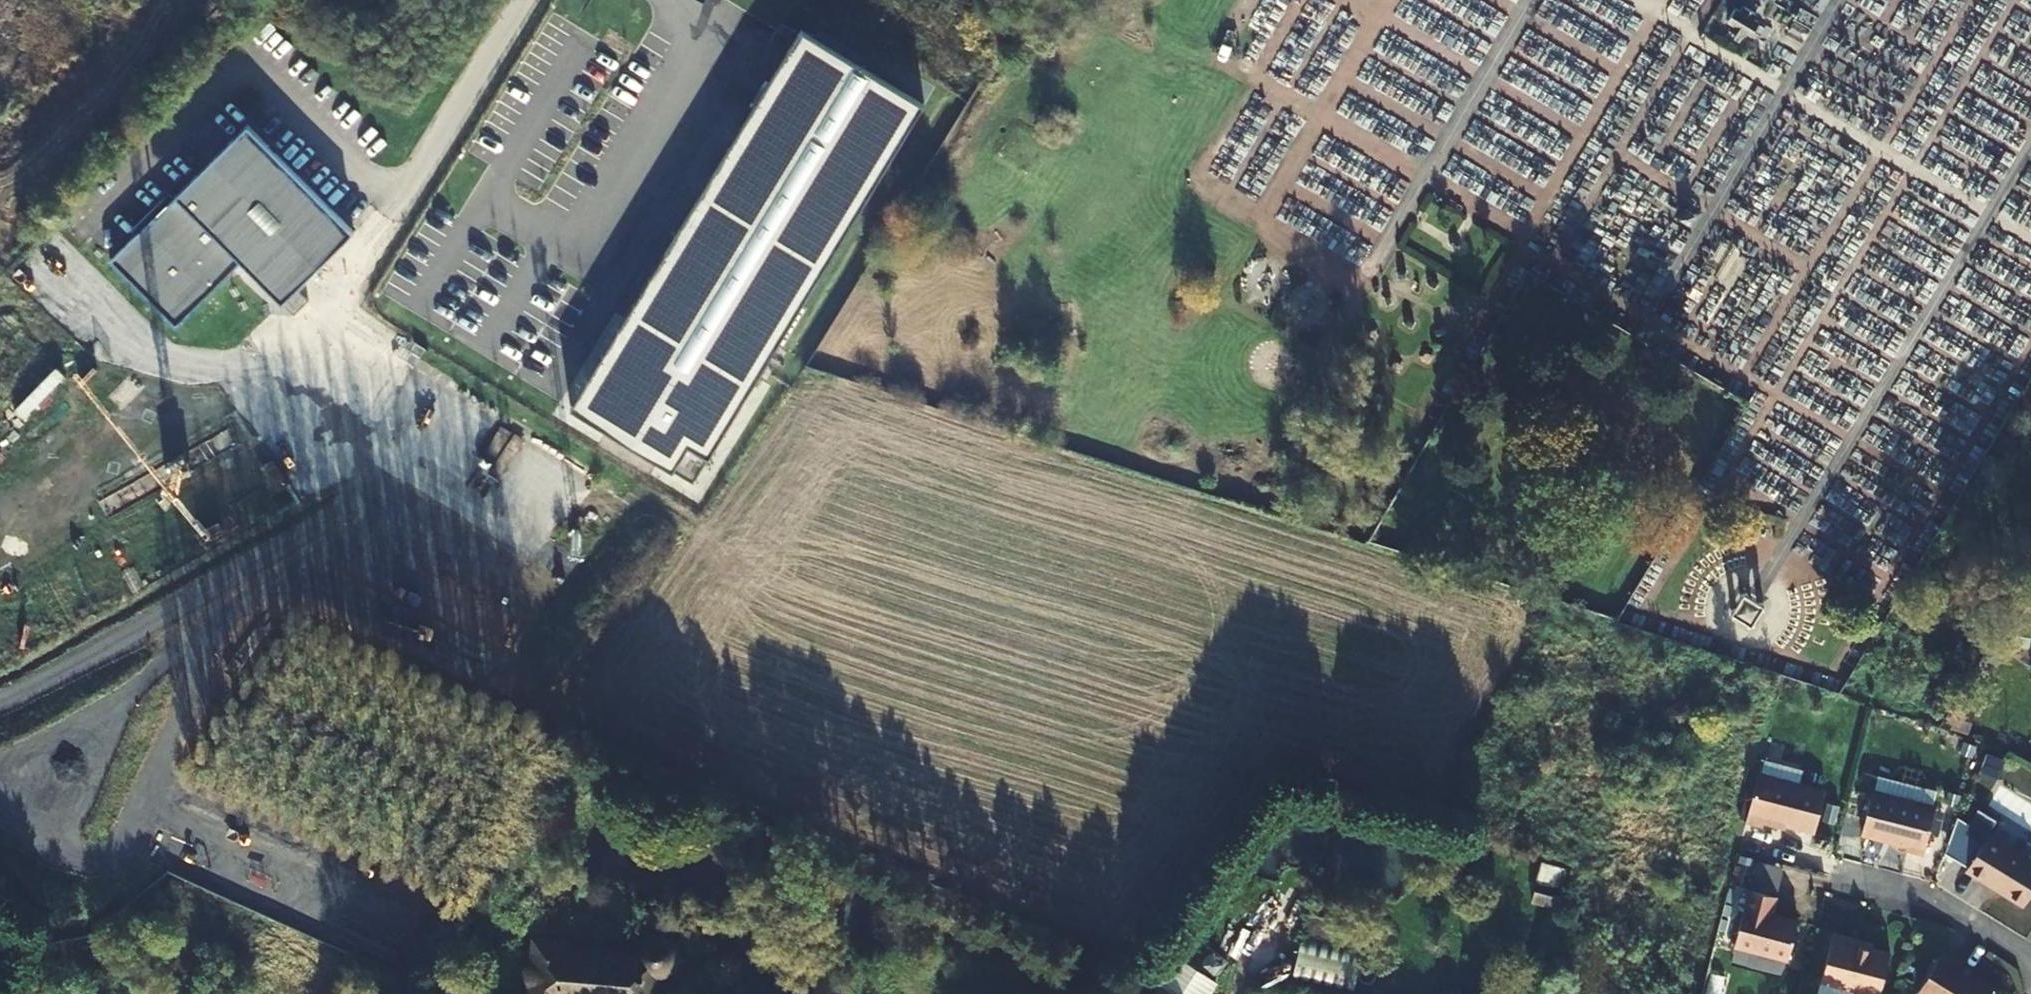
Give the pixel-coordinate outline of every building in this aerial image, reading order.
[(1734,44),(1762,40),(1761,31),(1762,31),(1758,6),(1729,10),(1734,44)] [(803,36),(572,409),(694,484),(925,111),(803,36)] [(246,131),(108,267),(174,334),(240,269),(260,290),(332,218),(246,131)] [(332,218),(260,290),(280,310),(353,240),(332,218)] [(251,474),(265,497),(287,483),(272,460),(251,474)] [(1825,791),(1758,773),(1754,790),(1746,821),(1763,825),(1764,819),(1815,832),(1825,791)] [(1936,806),(1873,791),(1861,835),(1908,846),(1907,850),(1924,854),(1936,806)] [(1988,835),(1968,868),(2006,892),(2005,894),(2024,906),(2030,894),(2030,862),(1988,835)] [(1777,896),(1749,889),(1734,946),(1788,960),(1798,921),(1772,914),(1777,896)] [(1350,993),(1361,945),(1299,930),(1287,979),(1350,993)] [(653,970),(658,969),(664,965),(668,960),(670,952),(667,942),(661,936),(654,933),(648,933),(643,936),(637,940),(633,950),(563,943),(563,937),(532,934),(529,955),(525,956),(521,961),(520,968),(522,974),(526,982),(525,993),(650,993),(653,970)] [(1832,933),(1820,979),(1876,993),(1878,993),(1890,953),(1848,942),(1850,938),(1832,933)] [(1992,989),(1968,974),(1970,970),(1941,952),(1917,990),(1924,993),(1989,993),(1992,989)] [(1221,979),(1183,954),(1173,969),(1164,982),(1165,983),(1182,993),(1213,993),(1222,980),(1221,979)] [(1157,993),(1182,993),(1165,983),(1157,993)] [(686,993),(697,993),(698,985),(687,984),(686,993)]
